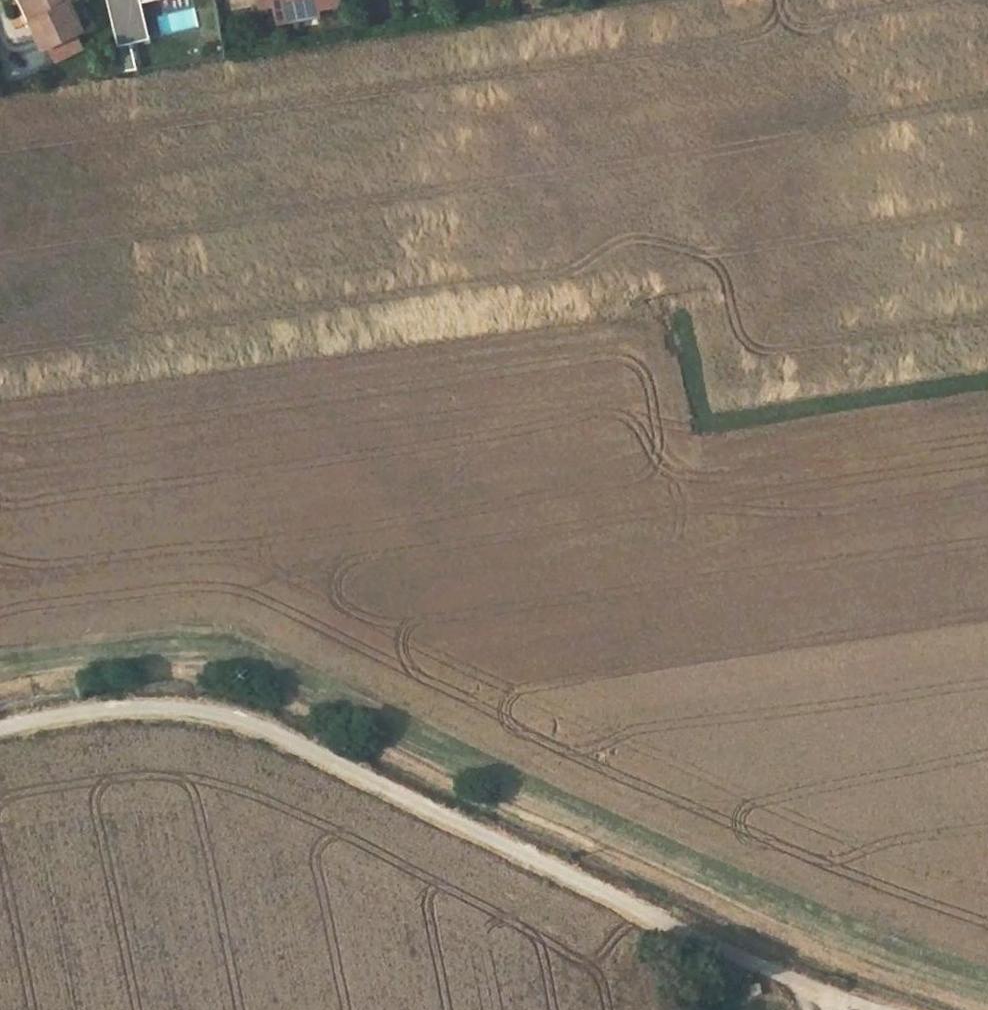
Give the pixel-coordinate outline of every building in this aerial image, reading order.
[(31,0),(22,0),(32,21),(40,18),(31,0)] [(40,18),(32,21),(45,48),(84,30),(81,23),(73,4),(79,1),(78,0),(31,0),(40,18)] [(117,44),(144,37),(135,0),(106,0),(117,44)] [(276,2),(278,20),(296,17),(294,5),(311,3),(319,7),(342,3),(341,0),(275,0),(276,2)] [(88,19),(79,1),(73,4),(81,23),(88,19)] [(311,3),(294,5),(296,17),(320,14),(319,7),(311,3)]
